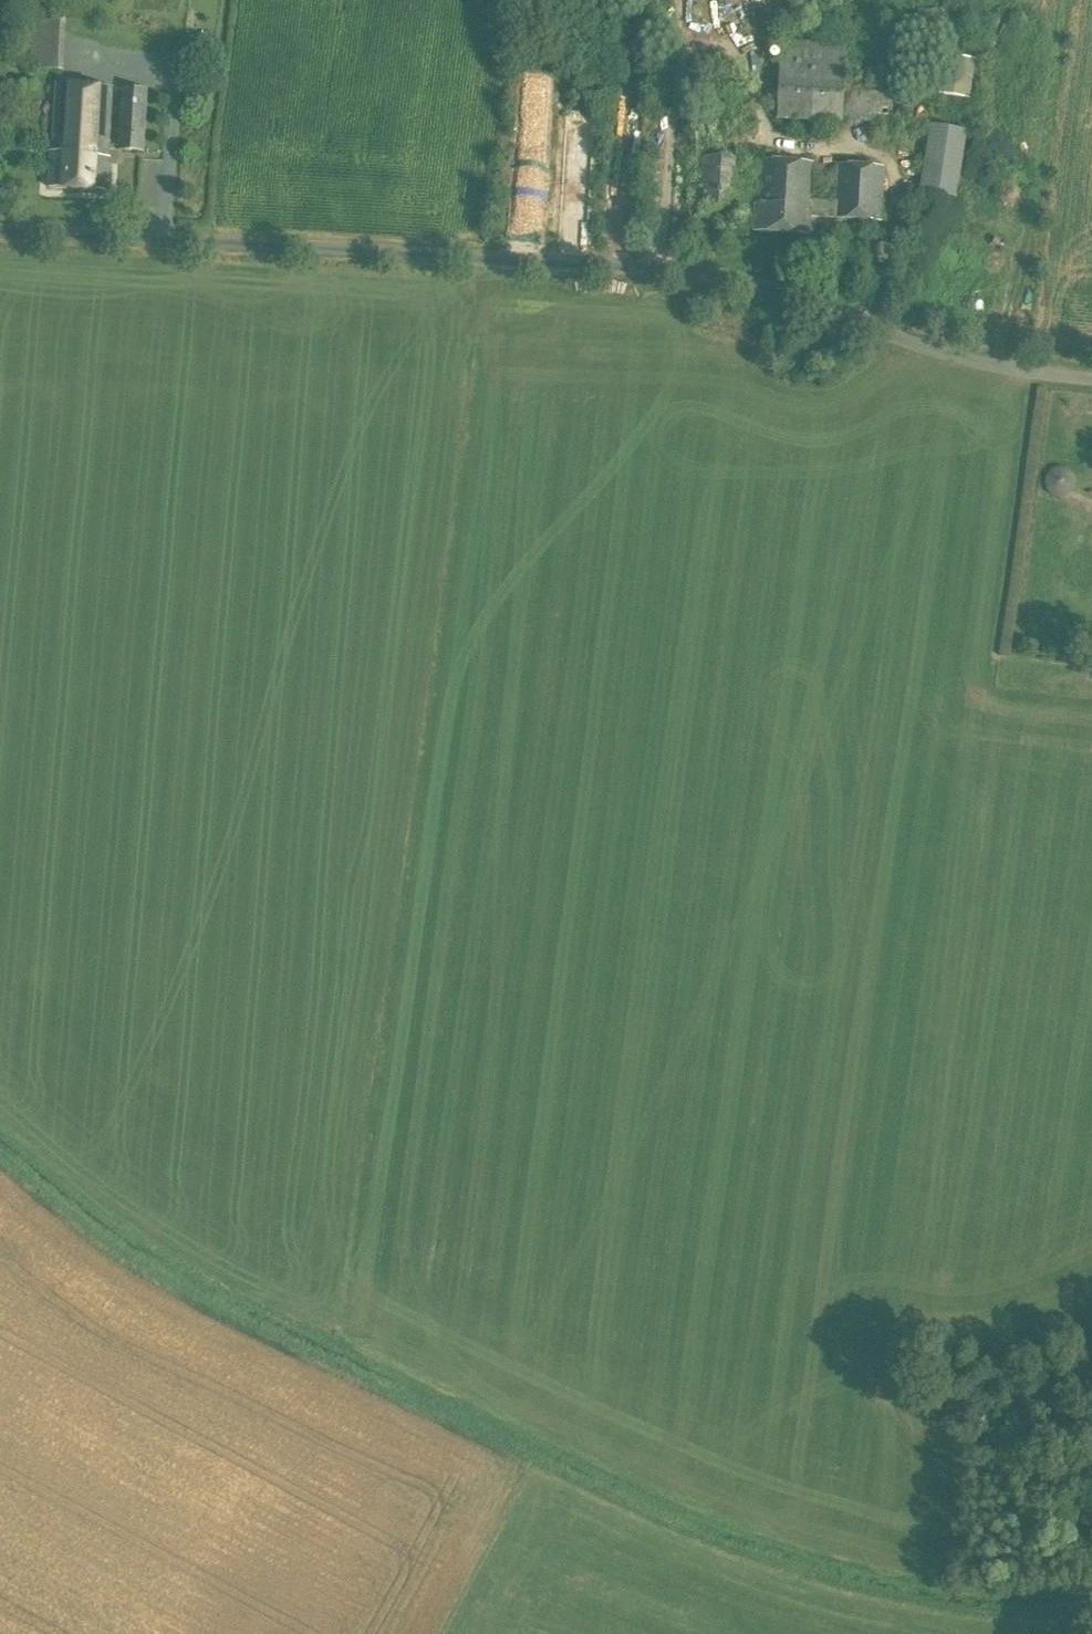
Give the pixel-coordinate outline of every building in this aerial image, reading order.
[(843,81),(845,45),(780,41),(776,119),(841,123),(892,122),(892,81),(843,81)] [(971,98),(976,60),(943,55),(937,94),(971,98)] [(58,70),(59,58),(31,57),(31,69),(58,70)] [(105,190),(108,158),(106,157),(110,88),(54,84),(48,187),(105,190)] [(145,152),(148,89),(121,88),(118,150),(145,152)] [(957,198),(967,129),(930,124),(920,193),(957,198)] [(736,202),(738,159),(704,158),(702,200),(736,202)] [(807,216),(809,201),(811,164),(760,161),(758,205),(753,205),(752,230),(806,233),(807,216)] [(809,201),(807,216),(879,220),(881,168),(837,166),(835,202),(809,201)]
